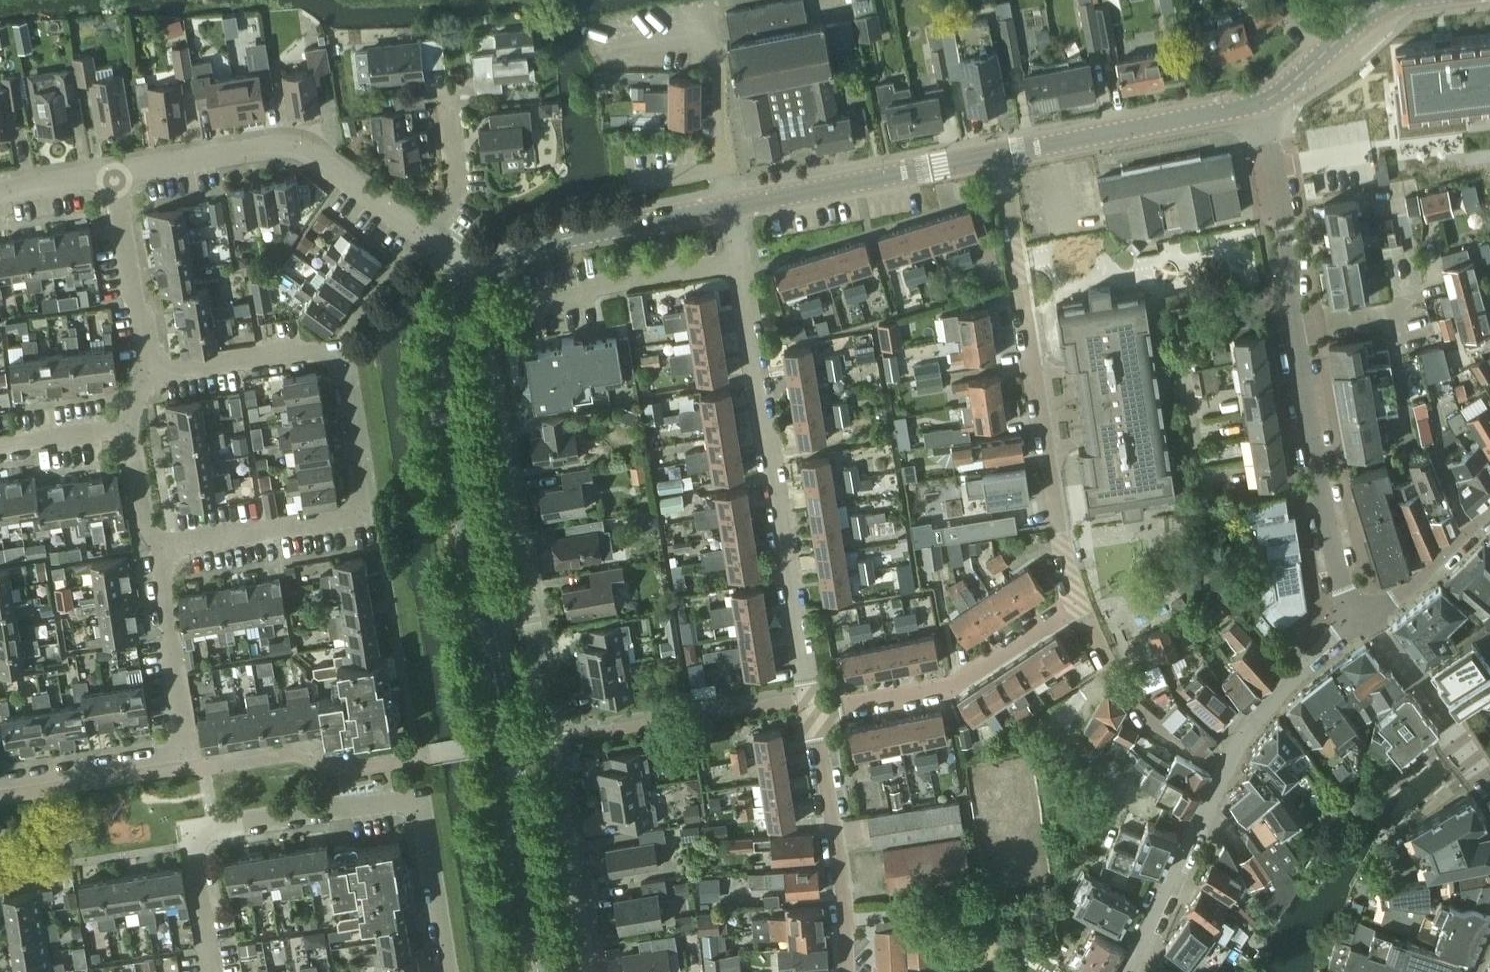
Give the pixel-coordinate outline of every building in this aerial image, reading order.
[(725,13),(730,41),(726,42),(733,81),(830,63),(827,49),(856,44),(851,19),(822,24),(807,27),(802,0),(792,0),(725,13)] [(855,16),(874,12),(872,0),(852,0),(855,16)] [(1244,17),(1260,35),(1284,13),(1272,0),(1263,0),(1244,17)] [(1293,0),(1280,0),(1287,8),(1295,2),(1293,0)] [(1100,48),(1092,4),(1079,7),(1085,40),(1087,43),(1088,50),(1100,48)] [(1012,16),(1011,8),(999,11),(1000,18),(999,18),(1007,65),(1022,63),(1014,16),(1012,16)] [(237,14),(223,17),(226,37),(240,35),(237,14)] [(880,37),(876,14),(854,18),(858,41),(880,37)] [(1116,45),(1110,14),(1097,16),(1103,47),(1116,45)] [(1251,42),(1260,35),(1244,17),(1242,19),(1233,22),(1230,15),(1219,19),(1219,27),(1201,33),(1210,60),(1237,51),(1239,55),(1247,52),(1246,48),(1253,46),(1251,42)] [(944,47),(942,48),(947,74),(949,74),(950,77),(964,74),(970,109),(1005,103),(989,17),(954,24),(952,18),(939,21),(944,47)] [(185,32),(181,18),(163,23),(167,37),(185,32)] [(0,24),(0,45),(11,43),(8,23),(0,24)] [(26,23),(13,25),(18,53),(32,50),(26,23)] [(535,48),(533,28),(496,32),(498,52),(473,55),(477,92),(503,89),(501,72),(508,71),(509,74),(530,72),(527,49),(535,48)] [(1051,46),(1047,28),(1035,30),(1039,48),(1051,46)] [(418,43),(370,48),(370,51),(355,53),(358,80),(373,79),(373,81),(423,75),(421,60),(430,58),(431,67),(445,65),(442,37),(418,40),(418,43)] [(1394,84),(1399,131),(1466,124),(1464,106),(1489,103),(1489,37),(1396,46),(1400,84),(1394,84)] [(346,53),(344,41),(329,43),(331,55),(346,53)] [(192,71),(188,45),(172,48),(177,74),(192,71)] [(331,69),(327,45),(306,48),(310,69),(283,73),(290,112),(321,107),(317,80),(321,79),(319,70),(331,69)] [(942,48),(932,50),(937,76),(947,74),(942,48)] [(251,73),(233,76),(240,118),(266,113),(262,91),(274,89),(272,80),(267,51),(248,54),(251,73)] [(97,79),(92,54),(75,57),(80,83),(92,81),(100,132),(108,130),(109,133),(114,132),(114,130),(131,127),(122,74),(97,79)] [(1068,62),(1055,64),(1062,100),(1078,97),(1079,103),(1094,100),(1093,94),(1095,94),(1089,63),(1085,64),(1084,63),(1078,54),(1068,62)] [(1161,57),(1160,54),(1117,62),(1122,89),(1123,88),(1124,92),(1136,90),(1135,86),(1165,80),(1164,77),(1178,74),(1174,55),(1161,57)] [(212,60),(193,63),(197,92),(199,103),(211,102),(214,122),(240,118),(233,76),(215,79),(212,60)] [(780,147),(816,140),(813,123),(837,118),(830,82),(835,81),(833,69),(831,70),(830,63),(733,81),(735,88),(742,87),(744,95),(739,96),(746,134),(753,133),(758,159),(782,154),(780,147)] [(1027,75),(1025,75),(1031,106),(1033,106),(1034,111),(1034,112),(1050,109),(1048,103),(1062,100),(1055,64),(1043,66),(1030,63),(1027,75)] [(79,95),(74,68),(31,76),(38,117),(44,116),(47,134),(74,129),(68,97),(79,95)] [(19,74),(3,77),(4,85),(0,86),(0,134),(17,131),(12,104),(24,102),(19,74)] [(146,80),(145,74),(136,75),(137,81),(135,81),(138,105),(150,103),(153,130),(187,126),(181,83),(149,87),(148,79),(146,80)] [(626,99),(625,74),(605,75),(606,100),(626,99)] [(668,90),(646,90),(646,99),(699,100),(699,79),(668,79),(668,90)] [(893,83),(876,86),(879,101),(880,101),(883,117),(889,115),(892,132),(901,131),(902,133),(916,130),(916,128),(911,100),(909,88),(894,91),(893,83)] [(632,86),(632,98),(644,98),(644,86),(632,86)] [(927,97),(911,100),(916,128),(916,130),(931,127),(931,125),(943,123),(940,106),(946,105),(943,89),(926,92),(927,97)] [(426,105),(425,93),(395,96),(396,109),(426,105)] [(699,100),(646,99),(646,109),(668,109),(668,123),(698,123),(699,100)] [(552,101),(539,103),(540,115),(553,114),(553,110),(558,109),(558,102),(552,102),(552,101)] [(813,123),(816,140),(817,147),(854,140),(854,137),(870,133),(865,108),(847,112),(848,116),(837,118),(813,123)] [(414,131),(412,109),(386,111),(371,113),(373,136),(378,136),(379,148),(388,147),(391,168),(421,165),(420,153),(429,152),(427,130),(414,131)] [(534,143),(531,109),(490,113),(491,127),(481,128),(484,157),(524,153),(523,144),(534,143)] [(355,115),(343,116),(344,126),(356,125),(355,115)] [(555,119),(538,121),(543,163),(559,162),(555,119)] [(1123,173),(1098,178),(1107,224),(1122,235),(1164,227),(1163,225),(1183,222),(1183,223),(1242,211),(1230,152),(1201,158),(1200,153),(1176,157),(1173,160),(1149,165),(1145,163),(1122,168),(1123,173)] [(296,178),(273,181),(281,229),(283,228),(285,244),(284,244),(285,252),(299,232),(289,228),(287,214),(301,211),(296,178)] [(1314,179),(1304,180),(1306,195),(1316,194),(1314,179)] [(275,230),(281,229),(273,181),(252,185),(258,218),(272,216),(275,230)] [(241,221),(258,218),(252,185),(231,188),(236,221),(233,222),(235,236),(243,235),(241,221)] [(1434,191),(1420,194),(1426,220),(1440,217),(1434,191)] [(1421,212),(1418,193),(1405,195),(1409,215),(1421,212)] [(1327,230),(1357,224),(1353,200),(1323,205),(1327,230)] [(225,221),(221,201),(209,203),(212,223),(225,221)] [(149,225),(150,234),(185,228),(183,216),(201,213),(200,204),(149,212),(151,225),(149,225)] [(980,205),(949,215),(957,242),(988,232),(980,205)] [(329,218),(322,212),(315,223),(322,228),(329,218)] [(949,215),(926,222),(934,249),(957,242),(949,215)] [(926,222),(904,229),(912,256),(934,249),(926,222)] [(1362,251),(1357,224),(1327,230),(1332,256),(1359,252),(1362,251)] [(81,230),(67,233),(75,284),(83,282),(80,264),(93,262),(88,228),(81,229),(81,230)] [(153,240),(155,254),(207,246),(206,244),(217,242),(216,236),(187,240),(185,228),(150,234),(151,241),(153,240)] [(887,263),(912,256),(904,229),(879,236),(887,263)] [(67,285),(75,284),(67,233),(55,234),(55,233),(46,234),(52,269),(64,268),(67,285)] [(52,269),(46,234),(40,235),(40,237),(27,239),(35,290),(43,289),(40,271),(52,269)] [(306,234),(298,245),(307,252),(315,240),(306,234)] [(15,239),(5,241),(11,277),(24,275),(26,292),(35,290),(27,239),(15,241),(15,239)] [(331,242),(327,248),(366,276),(374,266),(379,259),(351,239),(343,250),(331,242)] [(11,277),(5,241),(0,242),(1,243),(0,244),(0,279),(11,277)] [(865,241),(844,247),(853,275),(874,268),(865,241)] [(1479,243),(1481,249),(1483,249),(1489,247),(1489,245),(1489,241),(1479,243)] [(1402,242),(1382,245),(1383,256),(1404,252),(1402,242)] [(284,244),(276,245),(279,259),(280,259),(285,252),(284,244)] [(156,266),(157,274),(192,268),(190,256),(208,253),(207,246),(155,254),(157,265),(156,266)] [(822,254),(830,282),(853,275),(844,247),(822,254)] [(327,248),(322,255),(333,263),(325,273),(354,294),(359,287),(366,276),(327,248)] [(969,249),(959,252),(963,267),(974,264),(969,249)] [(289,257),(286,261),(293,266),(301,256),(294,251),(289,257)] [(959,252),(948,256),(953,270),(963,267),(959,252)] [(1359,252),(1332,256),(1321,258),(1324,273),(1319,274),(1322,292),(1327,291),(1330,305),(1368,299),(1359,252)] [(247,254),(238,256),(240,266),(249,264),(247,254)] [(806,289),(830,282),(822,254),(798,261),(806,289)] [(806,289),(798,261),(775,268),(783,296),(806,289)] [(924,263),(913,266),(918,281),(929,278),(924,263)] [(1449,295),(1478,287),(1472,263),(1443,271),(1449,295)] [(913,266),(903,269),(910,294),(903,297),(907,309),(914,306),(915,307),(924,304),(918,281),(913,266)] [(162,295),(173,293),(173,292),(213,286),(212,279),(194,282),(192,268),(157,274),(158,281),(160,281),(162,295)] [(306,277),(302,283),(341,311),(348,301),(354,294),(325,273),(317,285),(306,277)] [(173,306),(174,314),(210,308),(210,305),(221,303),(219,293),(230,291),(228,283),(219,284),(218,278),(212,279),(213,286),(173,292),(173,293),(175,306),(173,306)] [(266,279),(252,282),(255,297),(269,295),(266,279)] [(864,281),(854,284),(859,299),(869,296),(864,281)] [(302,283),(298,289),(308,297),(299,309),(327,330),(333,322),(341,311),(302,283)] [(1111,292),(1109,283),(1089,286),(1090,298),(1056,302),(1065,366),(1073,365),(1085,446),(1080,447),(1088,509),(1122,504),(1123,513),(1144,511),(1143,501),(1175,496),(1146,287),(1111,292)] [(854,284),(843,287),(848,302),(853,301),(855,306),(860,304),(859,299),(854,284)] [(1484,307),(1478,287),(1449,295),(1454,315),(1484,307)] [(687,309),(663,312),(664,321),(718,313),(715,291),(685,296),(687,309)] [(89,304),(87,292),(78,294),(80,305),(89,304)] [(1198,304),(1196,294),(1162,299),(1164,310),(1198,304)] [(820,295),(809,298),(814,313),(824,310),(820,295)] [(76,296),(69,297),(71,306),(76,306),(78,305),(76,296)] [(809,298),(799,301),(803,316),(814,313),(809,298)] [(1454,315),(1461,339),(1463,347),(1471,349),(1478,347),(1484,341),(1482,333),(1489,331),(1489,318),(1487,306),(1484,307),(1454,315)] [(212,319),(210,308),(174,314),(176,321),(178,321),(180,333),(231,325),(230,316),(212,319)] [(961,326),(962,338),(992,333),(989,309),(945,316),(947,328),(961,326)] [(645,312),(631,314),(634,326),(647,324),(645,312)] [(718,313),(664,321),(664,322),(666,331),(690,327),(692,339),(721,334),(718,313)] [(1449,315),(1440,317),(1445,336),(1454,334),(1449,315)] [(897,321),(880,325),(885,350),(902,347),(897,321)] [(111,324),(102,325),(103,333),(110,332),(112,332),(111,324)] [(232,331),(231,325),(180,333),(181,345),(180,345),(181,352),(216,346),(214,334),(232,331)] [(36,331),(28,332),(29,341),(37,340),(36,331)] [(28,332),(20,333),(21,342),(29,341),(28,332)] [(93,351),(97,386),(105,385),(105,383),(116,382),(110,332),(103,333),(105,350),(93,351)] [(996,357),(992,333),(962,338),(965,352),(950,354),(952,364),(996,357)] [(693,350),(669,354),(671,363),(724,355),(721,334),(692,339),(693,350)] [(1236,361),(1236,363),(1266,359),(1261,334),(1232,339),(1234,349),(1213,352),(1215,365),(1236,361)] [(77,335),(69,336),(75,387),(89,385),(89,387),(97,386),(93,351),(79,353),(77,335)] [(529,376),(522,386),(532,394),(535,407),(562,403),(563,415),(572,413),(570,402),(594,398),(592,388),(623,382),(622,373),(616,337),(584,342),(583,335),(562,338),(563,346),(538,350),(526,352),(528,365),(529,376)] [(628,335),(621,337),(623,347),(630,346),(628,335)] [(64,354),(52,356),(56,391),(64,390),(64,388),(75,387),(69,336),(62,337),(64,354)] [(1362,341),(1329,347),(1334,375),(1389,365),(1387,350),(1373,352),(1371,339),(1362,341)] [(37,340),(29,341),(35,392),(46,390),(47,392),(56,391),(52,356),(39,358),(37,340)] [(11,361),(10,361),(15,396),(23,395),(23,393),(35,392),(29,341),(21,342),(24,360),(11,361)] [(1439,346),(1420,352),(1427,381),(1452,374),(1444,345),(1439,346)] [(630,346),(623,347),(625,359),(632,358),(630,346)] [(876,358),(873,346),(855,349),(857,361),(876,358)] [(783,352),(786,373),(813,369),(809,347),(783,352)] [(1420,352),(1408,355),(1415,385),(1416,384),(1427,382),(1427,381),(1420,352)] [(660,365),(659,353),(641,356),(643,367),(660,365)] [(897,353),(884,355),(888,379),(900,377),(897,353)] [(841,364),(852,362),(852,359),(845,360),(845,354),(824,357),(826,366),(841,364)] [(724,355),(671,363),(672,372),(696,369),(698,381),(727,376),(724,355)] [(1471,365),(1482,383),(1489,378),(1489,367),(1484,357),(1471,365)] [(632,358),(625,359),(626,370),(634,369),(632,358)] [(1236,363),(1241,388),(1270,383),(1266,359),(1236,363)] [(841,364),(826,366),(828,379),(843,376),(841,364)] [(941,374),(939,364),(918,367),(919,378),(941,374)] [(1389,365),(1334,375),(1342,418),(1374,412),(1397,408),(1394,392),(1371,396),(1369,383),(1392,379),(1389,365)] [(1216,367),(1192,371),(1194,382),(1218,378),(1216,367)] [(634,369),(626,370),(628,381),(636,379),(634,369)] [(817,391),(813,369),(786,373),(790,395),(817,391)] [(273,395),(274,402),(321,394),(317,372),(284,377),(287,392),(273,395)] [(970,393),(972,405),(1002,400),(999,376),(955,383),(957,395),(970,393)] [(943,390),(941,377),(917,381),(919,394),(943,390)] [(1274,407),(1270,383),(1241,388),(1245,412),(1274,407)] [(1460,383),(1453,384),(1457,403),(1465,401),(1460,383)] [(258,404),(255,389),(245,390),(247,406),(258,404)] [(241,400),(239,391),(229,393),(231,401),(241,400)] [(702,407),(679,411),(679,412),(680,420),(733,411),(730,391),(700,396),(702,407)] [(790,395),(794,420),(821,415),(817,391),(790,395)] [(289,407),(291,421),(324,415),(321,394),(274,402),(275,409),(289,407)] [(218,398),(167,406),(169,418),(167,418),(168,426),(204,420),(202,408),(219,405),(218,398)] [(661,399),(645,402),(648,424),(664,421),(663,415),(661,399)] [(832,403),(834,413),(849,410),(847,400),(832,403)] [(1002,400),(972,405),(974,419),(961,421),(962,431),(1006,425),(1002,400)] [(1425,400),(1413,403),(1417,418),(1428,415),(1429,415),(1425,400)] [(260,420),(258,405),(247,406),(250,422),(260,420)] [(580,405),(571,406),(573,414),(581,412),(580,405)] [(1466,418),(1489,457),(1489,408),(1488,405),(1466,418)] [(638,412),(622,406),(617,419),(634,425),(638,412)] [(1245,412),(1249,436),(1278,431),(1274,407),(1245,412)] [(851,422),(849,410),(834,413),(835,425),(851,422)] [(733,411),(680,420),(682,429),(705,425),(707,437),(736,432),(733,411)] [(679,412),(663,415),(664,421),(664,422),(680,420),(679,412)] [(1374,412),(1342,418),(1349,457),(1381,451),(1374,412)] [(293,435),(280,437),(281,444),(328,436),(324,415),(291,421),(293,435)] [(570,430),(568,415),(541,419),(544,435),(532,437),(537,465),(579,458),(574,430),(570,430)] [(825,440),(821,415),(794,420),(798,445),(825,440)] [(906,415),(894,417),(896,428),(908,426),(906,415)] [(1424,417),(1422,417),(1414,419),(1420,445),(1430,443),(1424,417)] [(204,420),(168,426),(169,433),(171,433),(173,445),(224,437),(223,430),(206,432),(204,420)] [(264,438),(262,425),(251,427),(253,439),(264,438)] [(1451,426),(1444,431),(1446,444),(1458,436),(1451,426)] [(954,442),(952,428),(925,432),(927,446),(954,442)] [(1249,436),(1253,461),(1282,456),(1278,431),(1249,436)] [(709,448),(685,452),(687,462),(740,453),(736,432),(707,437),(709,448)] [(1023,457),(1019,435),(953,446),(955,463),(985,458),(986,463),(1023,457)] [(328,436),(281,444),(282,451),(296,449),(298,463),(331,458),(328,436)] [(225,445),(224,438),(173,446),(175,458),(173,459),(174,466),(211,460),(209,448),(225,445)] [(1475,440),(1469,443),(1472,447),(1465,451),(1461,445),(1444,457),(1456,478),(1455,479),(1458,496),(1469,514),(1489,496),(1489,464),(1475,440)] [(247,445),(236,447),(237,454),(248,452),(247,445)] [(740,453),(687,462),(688,471),(718,466),(720,478),(743,474),(740,453)] [(1427,455),(1407,462),(1410,471),(1419,491),(1421,498),(1441,490),(1430,462),(1427,455)] [(1287,481),(1282,456),(1253,461),(1258,486),(1287,481)] [(269,467),(268,458),(256,459),(258,469),(269,467)] [(287,480),(288,487),(335,479),(331,458),(298,463),(300,478),(287,480)] [(801,463),(805,484),(831,480),(828,458),(801,463)] [(211,460),(174,466),(176,473),(177,472),(179,486),(230,478),(229,469),(213,472),(211,460)] [(647,478),(644,463),(631,465),(633,481),(647,478)] [(913,463),(902,465),(904,481),(916,480),(913,463)] [(858,466),(843,468),(844,478),(859,475),(858,466)] [(1389,483),(1384,466),(1347,478),(1379,583),(1413,573),(1411,565),(1407,566),(1403,555),(1408,553),(1399,524),(1394,526),(1382,485),(1389,483)] [(594,492),(591,469),(563,474),(565,485),(541,489),(545,515),(586,508),(584,494),(594,492)] [(983,475),(966,478),(968,493),(985,491),(986,495),(987,504),(1030,498),(1026,469),(983,475)] [(1408,483),(1394,489),(1398,505),(1407,525),(1419,519),(1434,549),(1438,547),(1436,543),(1415,493),(1419,491),(1410,471),(1404,473),(1408,483)] [(274,484),(272,472),(261,474),(263,486),(274,484)] [(103,475),(96,477),(102,513),(114,511),(116,528),(126,527),(117,475),(103,477),(103,475)] [(859,475),(844,478),(846,490),(861,487),(859,475)] [(240,476),(230,478),(179,486),(181,499),(180,499),(181,507),(217,501),(215,487),(241,483),(240,476)] [(89,515),(102,513),(96,477),(89,478),(89,479),(76,481),(85,534),(92,533),(89,515)] [(683,489),(682,477),(657,480),(659,492),(683,489)] [(20,479),(13,480),(18,515),(31,512),(34,530),(42,528),(36,488),(35,478),(21,480),(20,479)] [(338,501),(335,479),(288,487),(289,494),(302,492),(305,506),(338,501)] [(0,483),(0,527),(1,534),(8,533),(5,517),(18,515),(13,480),(5,481),(5,482),(0,483)] [(809,507),(835,503),(831,480),(805,484),(809,507)] [(63,482),(56,483),(62,519),(74,517),(76,528),(77,535),(85,534),(76,481),(63,483),(63,482)] [(42,528),(34,530),(35,536),(50,533),(48,521),(62,519),(56,483),(49,484),(48,486),(36,488),(42,528)] [(718,505),(694,509),(696,518),(749,509),(746,488),(716,493),(718,505)] [(278,512),(274,489),(262,491),(266,514),(278,512)] [(1456,530),(1441,490),(1421,498),(1439,541),(1456,530)] [(685,508),(682,493),(660,497),(662,512),(685,508)] [(1270,575),(1296,571),(1295,563),(1298,563),(1297,558),(1300,558),(1293,515),(1287,516),(1284,495),(1244,501),(1249,529),(1251,542),(1270,575)] [(835,503),(809,507),(813,532),(839,528),(835,503)] [(749,509),(696,518),(697,527),(721,523),(723,535),(752,530),(749,509)] [(657,510),(641,513),(643,530),(660,527),(657,510)] [(850,514),(852,525),(867,522),(865,512),(850,514)] [(872,512),(866,513),(867,522),(874,521),(872,512)] [(1003,517),(963,523),(966,538),(1006,532),(1003,517)] [(606,537),(603,518),(575,523),(577,534),(553,538),(557,564),(601,556),(598,538),(606,537)] [(1419,519),(1407,525),(1416,544),(1414,545),(1417,550),(1418,549),(1421,557),(1434,549),(1419,519)] [(867,522),(852,525),(853,536),(869,533),(867,522)] [(839,528),(813,532),(816,553),(843,549),(839,528)] [(725,547),(701,550),(703,560),(756,551),(752,530),(723,535),(725,547)] [(691,540),(673,542),(675,552),(693,550),(691,540)] [(950,541),(947,541),(950,561),(958,559),(956,545),(955,540),(950,541)] [(983,552),(981,541),(970,542),(971,554),(983,552)] [(1460,562),(1489,589),(1489,587),(1489,547),(1489,546),(1488,547),(1482,541),(1460,562)] [(46,542),(26,545),(28,558),(48,554),(46,542)] [(937,542),(921,545),(922,545),(925,569),(944,566),(940,542),(937,542)] [(1270,575),(1251,542),(1260,605),(1249,614),(1264,632),(1296,605),(1301,604),(1296,571),(1270,575)] [(24,546),(13,548),(14,559),(26,557),(24,546)] [(81,557),(80,547),(68,549),(69,559),(81,557)] [(66,548),(49,551),(50,554),(51,562),(68,559),(66,548)] [(816,553),(820,576),(847,572),(843,549),(816,553)] [(756,551),(703,560),(704,569),(728,565),(730,577),(759,572),(756,551)] [(1002,552),(994,557),(1001,568),(1009,564),(1002,552)] [(91,571),(93,583),(128,577),(127,571),(126,571),(123,557),(73,566),(75,574),(91,571)] [(994,557),(987,562),(994,573),(1001,568),(994,557)] [(321,575),(323,585),(367,578),(364,558),(334,562),(336,572),(321,575)] [(872,558),(857,560),(859,571),(874,569),(872,558)] [(47,578),(44,561),(35,562),(38,580),(47,578)] [(911,562),(896,565),(901,594),(916,591),(911,562)] [(1489,589),(1460,562),(1443,579),(1463,600),(1482,615),(1489,621),(1489,587),(1489,589)] [(0,568),(0,589),(11,587),(8,573),(26,571),(25,564),(0,568)] [(672,565),(671,565),(673,577),(685,575),(683,564),(677,565),(672,565)] [(297,576),(295,566),(286,567),(287,578),(297,576)] [(625,581),(622,566),(591,571),(593,583),(564,588),(565,598),(567,598),(569,615),(615,608),(611,583),(625,581)] [(1028,566),(1007,579),(1024,605),(1045,591),(1028,566)] [(874,569),(859,571),(861,582),(876,579),(874,569)] [(851,597),(847,572),(820,576),(824,602),(851,597)] [(95,596),(79,598),(80,606),(130,598),(128,585),(130,585),(128,577),(93,583),(95,596)] [(273,581),(259,583),(267,634),(274,633),(272,615),(285,613),(279,578),(272,579),(273,581)] [(340,594),(341,601),(370,597),(367,578),(323,585),(323,586),(324,592),(325,596),(340,594)] [(963,578),(956,583),(963,595),(970,604),(986,630),(1006,617),(989,592),(982,582),(971,590),(963,578)] [(1006,617),(1024,605),(1007,579),(989,592),(1006,617)] [(247,583),(240,584),(245,620),(257,618),(259,635),(267,634),(259,583),(247,585),(247,583)] [(966,643),(986,630),(970,604),(963,595),(956,583),(948,588),(955,598),(953,599),(960,610),(949,618),(966,643)] [(233,587),(219,589),(227,641),(234,640),(231,622),(245,620),(240,584),(232,585),(233,587)] [(734,603),(711,607),(712,616),(765,608),(762,586),(732,591),(734,603)] [(1437,586),(1391,625),(1422,665),(1454,641),(1481,621),(1464,607),(1437,586)] [(0,589),(0,610),(31,605),(30,598),(13,600),(11,587),(0,589)] [(70,587),(55,589),(58,608),(73,606),(70,587)] [(206,590),(198,591),(204,627),(217,625),(220,642),(227,641),(219,589),(206,591),(206,590)] [(192,593),(178,596),(187,647),(194,646),(191,629),(204,627),(198,591),(191,592),(192,593)] [(374,618),(370,597),(341,601),(343,612),(328,614),(329,626),(374,618)] [(130,598),(80,606),(81,613),(97,610),(100,623),(135,617),(134,610),(132,610),(130,598)] [(53,613),(51,602),(44,603),(45,614),(53,613)] [(0,610),(0,630),(17,627),(15,615),(33,612),(31,605),(0,610)] [(765,608),(712,616),(714,626),(737,622),(739,634),(769,629),(765,608)] [(673,609),(659,612),(661,625),(675,622),(673,609)] [(306,614),(305,610),(301,610),(291,611),(293,620),(299,619),(298,616),(306,614)] [(686,610),(679,611),(681,621),(688,620),(686,610)] [(916,611),(905,614),(908,630),(919,627),(916,611)] [(905,614),(894,616),(897,632),(908,630),(905,614)] [(1244,670),(1241,672),(1259,691),(1280,671),(1234,616),(1221,627),(1238,648),(1230,655),(1244,670)] [(102,636),(86,639),(87,647),(137,639),(137,638),(135,625),(137,625),(135,617),(100,623),(102,636)] [(346,634),(347,641),(377,637),(374,618),(329,626),(331,637),(346,634)] [(870,620),(859,623),(862,638),(873,636),(870,620)] [(695,621),(681,623),(683,632),(684,642),(698,639),(695,622),(695,621)] [(859,623),(849,625),(852,640),(862,638),(859,623)] [(585,646),(578,647),(582,669),(623,663),(620,641),(625,640),(622,624),(588,629),(582,630),(585,646)] [(1151,633),(1148,634),(1150,638),(1158,657),(1183,645),(1172,624),(1164,627),(1151,633)] [(1431,669),(1441,682),(1437,685),(1448,700),(1489,668),(1489,628),(1489,626),(1476,635),(1431,669)] [(17,627),(0,630),(0,650),(38,644),(37,638),(19,640),(17,627)] [(726,648),(717,649),(719,658),(772,649),(769,629),(739,634),(741,645),(726,648)] [(1207,635),(1202,629),(1194,635),(1199,641),(1207,635)] [(58,634),(47,636),(49,643),(59,641),(58,634)] [(267,634),(259,635),(261,644),(268,642),(267,634)] [(1057,634),(1036,648),(1051,670),(1071,656),(1057,634)] [(934,636),(910,641),(915,667),(939,663),(934,636)] [(289,637),(282,638),(282,641),(284,652),(292,650),(289,637)] [(345,739),(356,737),(398,730),(390,681),(384,682),(377,637),(347,641),(349,653),(334,655),(336,664),(314,667),(315,673),(319,677),(339,674),(340,682),(346,681),(348,693),(320,697),(325,728),(327,741),(333,740),(334,745),(338,746),(346,745),(345,739)] [(910,641),(888,645),(893,672),(915,667),(910,641)] [(684,643),(685,654),(686,654),(696,652),(694,642),(684,643)] [(0,650),(0,672),(24,668),(22,655),(39,652),(38,644),(0,650)] [(1377,664),(1363,644),(1323,673),(1302,690),(1285,707),(1311,743),(1312,742),(1338,781),(1353,770),(1354,772),(1358,769),(1361,770),(1367,743),(1354,725),(1351,720),(1355,716),(1352,712),(1359,706),(1367,716),(1402,686),(1391,671),(1377,664)] [(866,649),(871,676),(893,672),(888,645),(866,649)] [(1036,648),(1017,660),(1031,683),(1051,670),(1036,648)] [(111,657),(109,649),(96,651),(98,660),(111,657)] [(772,649),(719,658),(720,667),(744,663),(746,675),(775,671),(772,649)] [(866,649),(840,654),(845,681),(871,676),(866,649)] [(1085,651),(1079,655),(1083,661),(1089,657),(1085,651)] [(222,661),(221,652),(210,653),(211,662),(222,661)] [(125,659),(117,660),(119,669),(128,721),(140,720),(140,721),(148,720),(142,683),(130,685),(125,659)] [(272,659),(257,661),(260,675),(274,672),(272,659)] [(1017,660),(998,673),(1012,695),(1016,701),(1035,689),(1031,683),(1017,660)] [(1208,670),(1201,662),(1194,669),(1195,670),(1182,682),(1191,691),(1187,695),(1217,725),(1234,709),(1213,688),(1218,683),(1211,667),(1208,670)] [(623,663),(582,669),(585,691),(599,689),(601,703),(600,703),(600,704),(634,700),(631,682),(626,683),(623,663)] [(700,663),(688,665),(691,686),(692,695),(717,691),(716,682),(703,684),(700,663)] [(1261,694),(1259,691),(1241,672),(1237,667),(1222,681),(1228,688),(1246,709),(1261,694)] [(1448,700),(1450,699),(1456,706),(1454,707),(1457,712),(1481,695),(1489,689),(1489,668),(1448,700)] [(114,688),(102,690),(108,727),(117,725),(116,723),(128,721),(119,669),(111,671),(114,688)] [(998,673),(978,686),(992,708),(1012,695),(998,673)] [(1066,677),(1058,681),(1066,692),(1073,687),(1066,677)] [(76,682),(73,682),(74,689),(81,687),(88,728),(101,726),(101,728),(108,727),(102,690),(89,692),(87,680),(76,682)] [(1058,681),(1051,686),(1058,697),(1066,692),(1058,681)] [(325,728),(320,697),(311,699),(308,684),(298,686),(305,731),(325,728)] [(285,734),(305,731),(298,686),(287,687),(289,702),(280,704),(285,734)] [(1005,728),(992,708),(978,686),(958,699),(972,721),(984,714),(997,734),(1005,728)] [(77,706),(64,708),(70,745),(78,743),(78,742),(90,740),(88,728),(81,687),(74,689),(77,706)] [(1111,693),(1107,689),(1094,712),(1113,723),(1117,725),(1126,710),(1111,693)] [(285,734),(280,704),(270,705),(268,691),(257,693),(264,737),(285,734)] [(48,692),(41,694),(50,746),(62,744),(62,746),(70,745),(64,708),(51,710),(48,692)] [(1421,707),(1408,692),(1405,692),(1392,702),(1394,705),(1375,720),(1385,733),(1379,741),(1372,735),(1369,752),(1383,756),(1392,749),(1402,761),(1439,730),(1426,714),(1425,714),(1421,710),(1421,707)] [(264,737),(257,693),(246,694),(249,709),(240,710),(244,740),(264,737)] [(37,748),(50,746),(41,694),(33,695),(36,712),(24,714),(30,751),(38,750),(37,748)] [(244,740),(240,710),(230,712),(228,697),(217,699),(224,744),(244,740)] [(8,699),(1,700),(9,753),(22,751),(22,752),(30,751),(24,714),(11,716),(8,699)] [(224,744),(217,699),(206,701),(209,715),(198,717),(203,747),(224,744)] [(1027,702),(1019,707),(1026,718),(1034,713),(1027,702)] [(1176,702),(1161,718),(1171,728),(1173,730),(1189,743),(1204,753),(1216,742),(1186,712),(1176,702)] [(1019,707),(1011,712),(1019,723),(1026,718),(1019,707)] [(941,711),(919,716),(925,743),(947,738),(941,711)] [(1094,712),(1088,721),(1084,728),(1090,733),(1103,744),(1113,729),(1111,728),(1113,723),(1094,712)] [(901,747),(925,743),(919,716),(896,721),(901,747)] [(1272,800),(1290,825),(1302,816),(1281,786),(1303,767),(1312,779),(1322,772),(1312,758),(1313,757),(1301,743),(1278,717),(1249,753),(1256,762),(1254,763),(1271,783),(1269,786),(1276,796),(1272,800)] [(873,726),(878,752),(901,747),(896,721),(873,726)] [(1119,727),(1113,736),(1125,743),(1129,745),(1138,731),(1122,722),(1119,727)] [(855,757),(878,752),(873,726),(849,730),(855,757)] [(973,745),(969,726),(958,729),(962,748),(973,745)] [(756,757),(783,752),(779,732),(752,736),(756,757)] [(611,769),(598,771),(602,793),(643,786),(652,785),(649,763),(646,747),(608,754),(608,755),(609,755),(611,769)] [(744,749),(731,751),(732,762),(746,759),(744,749)] [(937,751),(926,753),(929,768),(940,766),(937,751)] [(756,757),(760,779),(787,775),(783,752),(756,757)] [(926,753),(915,755),(919,770),(929,768),(926,753)] [(1140,753),(1134,761),(1148,773),(1141,784),(1148,788),(1154,792),(1188,811),(1197,793),(1155,765),(1140,753)] [(1160,758),(1155,765),(1197,793),(1198,793),(1209,775),(1176,754),(1170,764),(1160,758)] [(746,759),(732,762),(734,772),(748,770),(746,759)] [(891,760),(881,762),(883,778),(894,775),(891,760)] [(881,762),(870,764),(873,780),(883,778),(881,762)] [(1249,781),(1243,785),(1263,812),(1270,807),(1277,816),(1271,821),(1279,833),(1290,825),(1272,800),(1276,796),(1269,786),(1271,783),(1254,763),(1242,773),(1249,781)] [(760,779),(764,802),(791,798),(787,775),(760,779)] [(700,778),(687,780),(688,788),(693,791),(702,790),(700,778)] [(1243,785),(1230,797),(1237,805),(1232,809),(1234,811),(1239,817),(1247,830),(1249,831),(1264,832),(1273,825),(1271,821),(1277,816),(1270,807),(1263,812),(1243,785)] [(643,786),(602,793),(606,815),(619,813),(621,827),(620,828),(620,829),(658,822),(655,805),(646,806),(643,786)] [(900,790),(890,791),(893,807),(903,805),(900,790)] [(1353,794),(1350,790),(1344,794),(1347,798),(1346,799),(1357,815),(1369,806),(1358,791),(1353,794)] [(1406,830),(1422,842),(1435,840),(1446,837),(1449,838),(1489,831),(1489,829),(1478,831),(1476,826),(1485,820),(1470,794),(1428,817),(1406,830)] [(737,797),(739,807),(754,804),(752,795),(737,797)] [(719,798),(709,800),(711,810),(721,808),(719,798)] [(795,825),(791,798),(764,802),(768,829),(795,825)] [(684,808),(686,821),(701,819),(698,802),(686,804),(687,808),(684,808)] [(963,833),(958,803),(868,817),(873,847),(963,833)] [(754,806),(739,808),(741,818),(756,816),(754,806)] [(1120,827),(1106,859),(1128,869),(1132,861),(1160,873),(1177,835),(1146,822),(1140,835),(1120,827)] [(701,839),(698,825),(680,828),(682,842),(701,839)] [(725,838),(724,825),(704,827),(705,840),(725,838)] [(1264,832),(1249,831),(1250,831),(1250,847),(1254,852),(1269,874),(1251,888),(1254,891),(1274,918),(1292,891),(1298,881),(1285,867),(1297,858),(1279,833),(1273,825),(1264,832)] [(666,840),(664,827),(639,832),(641,843),(607,849),(611,875),(658,867),(653,842),(666,840)] [(1449,838),(1446,837),(1435,840),(1422,842),(1406,830),(1406,831),(1420,872),(1452,867),(1489,859),(1489,831),(1449,838)] [(814,861),(812,835),(753,839),(754,848),(770,847),(772,864),(814,861)] [(971,878),(965,836),(883,849),(889,891),(971,878)] [(752,847),(751,838),(729,839),(729,848),(752,847)] [(338,929),(360,926),(405,919),(401,893),(407,892),(399,843),(346,851),(345,845),(335,846),(333,849),(334,853),(329,854),(334,888),(333,889),(334,898),(363,894),(365,906),(359,907),(360,914),(339,917),(337,924),(338,929)] [(1226,843),(1214,863),(1234,875),(1237,870),(1237,869),(1238,867),(1238,866),(1237,863),(1226,843)] [(329,854),(327,845),(306,848),(311,877),(320,875),(322,890),(333,889),(334,888),(329,854)] [(306,848),(286,851),(293,895),(304,893),(304,891),(302,878),(311,877),(306,848)] [(286,851),(266,854),(271,884),(280,882),(281,891),(282,897),(293,895),(286,851)] [(1238,866),(1251,888),(1269,874),(1254,852),(1237,863),(1238,866)] [(266,854),(247,857),(253,901),(263,900),(261,885),(271,884),(266,854)] [(246,857),(225,861),(229,890),(240,888),(241,891),(243,903),(253,901),(246,857)] [(1210,860),(1198,880),(1227,897),(1228,896),(1236,901),(1246,885),(1237,870),(1234,875),(1214,863),(1210,860)] [(182,868),(162,872),(167,904),(179,902),(181,917),(190,916),(186,891),(182,868)] [(818,895),(816,871),(785,873),(766,873),(766,886),(786,885),(787,897),(818,895)] [(1452,887),(1454,902),(1460,905),(1471,902),(1489,909),(1489,871),(1484,871),(1458,875),(1459,886),(1452,887)] [(162,872),(141,875),(149,923),(157,921),(155,906),(167,904),(162,872)] [(1084,872),(1067,900),(1120,932),(1136,906),(1137,904),(1084,872)] [(766,873),(748,874),(749,886),(766,886),(766,873)] [(141,875),(121,878),(126,911),(138,909),(140,924),(149,923),(141,875)] [(718,877),(700,878),(701,900),(719,899),(718,877)] [(23,878),(8,880),(9,888),(25,885),(23,878)] [(121,878),(101,881),(108,929),(116,928),(114,913),(126,911),(121,878)] [(668,892),(665,878),(641,882),(643,894),(615,899),(620,931),(662,924),(657,893),(668,892)] [(1415,932),(1433,940),(1433,941),(1469,955),(1489,909),(1471,902),(1460,905),(1454,902),(1452,887),(1451,878),(1440,879),(1442,901),(1428,902),(1415,932)] [(1396,886),(1388,888),(1389,891),(1390,901),(1401,903),(1392,923),(1415,932),(1428,902),(1442,901),(1440,879),(1435,880),(1398,886),(1396,886)] [(101,881),(80,884),(81,891),(86,918),(97,916),(100,930),(108,929),(101,881)] [(690,896),(687,881),(674,883),(676,898),(690,896)] [(74,886),(64,887),(67,907),(76,906),(77,906),(76,901),(74,886)] [(33,891),(5,895),(8,916),(41,911),(39,899),(54,897),(53,891),(53,888),(33,891)] [(1197,891),(1183,911),(1188,914),(1211,931),(1221,937),(1221,936),(1231,923),(1218,914),(1224,906),(1203,891),(1199,888),(1197,891)] [(780,906),(779,894),(764,895),(765,906),(780,906)] [(1353,900),(1350,908),(1361,912),(1364,904),(1353,900)] [(782,917),(752,919),(753,929),(823,925),(821,908),(786,910),(787,922),(783,922),(782,917)] [(8,916),(11,935),(59,928),(58,920),(43,923),(41,911),(8,916)] [(692,912),(676,915),(679,928),(695,925),(692,912)] [(714,933),(713,913),(699,914),(701,934),(714,933)] [(1168,942),(1164,948),(1168,950),(1187,964),(1190,961),(1194,955),(1215,970),(1233,946),(1221,937),(1211,931),(1188,914),(1168,942)] [(318,926),(317,918),(303,919),(304,928),(318,926)] [(405,919),(360,926),(361,934),(376,931),(377,941),(408,936),(405,919)] [(83,935),(81,925),(72,927),(73,937),(83,935)] [(823,925),(753,929),(754,939),(784,937),(783,932),(788,932),(789,944),(824,941),(823,925)] [(1356,946),(1438,971),(1458,971),(1464,958),(1406,938),(1406,939),(1363,925),(1356,946)] [(60,937),(59,928),(11,935),(14,957),(47,952),(45,940),(60,937)] [(245,929),(236,931),(237,939),(246,938),(245,929)] [(927,929),(875,933),(878,971),(906,971),(906,965),(929,963),(927,929)] [(340,939),(339,930),(329,931),(330,940),(340,939)] [(326,945),(324,931),(304,934),(307,948),(326,945)] [(1081,947),(1078,951),(1098,963),(1100,960),(1113,968),(1124,949),(1095,932),(1084,949),(1081,947)] [(681,933),(675,934),(651,938),(653,950),(624,954),(627,971),(671,971),(667,952),(678,950),(678,949),(683,948),(681,933)] [(715,934),(702,935),(703,949),(716,948),(715,934)] [(379,950),(364,953),(366,964),(386,961),(386,960),(411,956),(408,936),(377,941),(379,950)] [(1356,946),(1335,939),(1327,963),(1352,971),(1358,971),(1362,970),(1367,971),(1438,971),(1356,946)] [(256,942),(237,944),(237,945),(239,956),(258,953),(256,942)] [(780,949),(780,956),(781,963),(781,971),(828,971),(829,971),(827,946),(794,948),(780,949)] [(1258,949),(1254,957),(1264,961),(1267,962),(1267,950),(1265,950),(1258,949)] [(1113,968),(1100,960),(1098,963),(1078,951),(1076,955),(1079,957),(1072,970),(1076,971),(1111,971),(1113,968)] [(14,957),(17,971),(50,971),(65,970),(64,961),(49,964),(47,952),(14,957)] [(101,961),(100,953),(91,954),(92,963),(101,961)] [(373,971),(419,971),(417,955),(411,956),(386,960),(386,961),(388,970),(373,971)] [(704,958),(706,971),(731,971),(730,955),(704,958)] [(85,956),(74,958),(75,968),(86,966),(85,956)] [(154,959),(146,960),(148,971),(150,971),(156,971),(154,959)]
